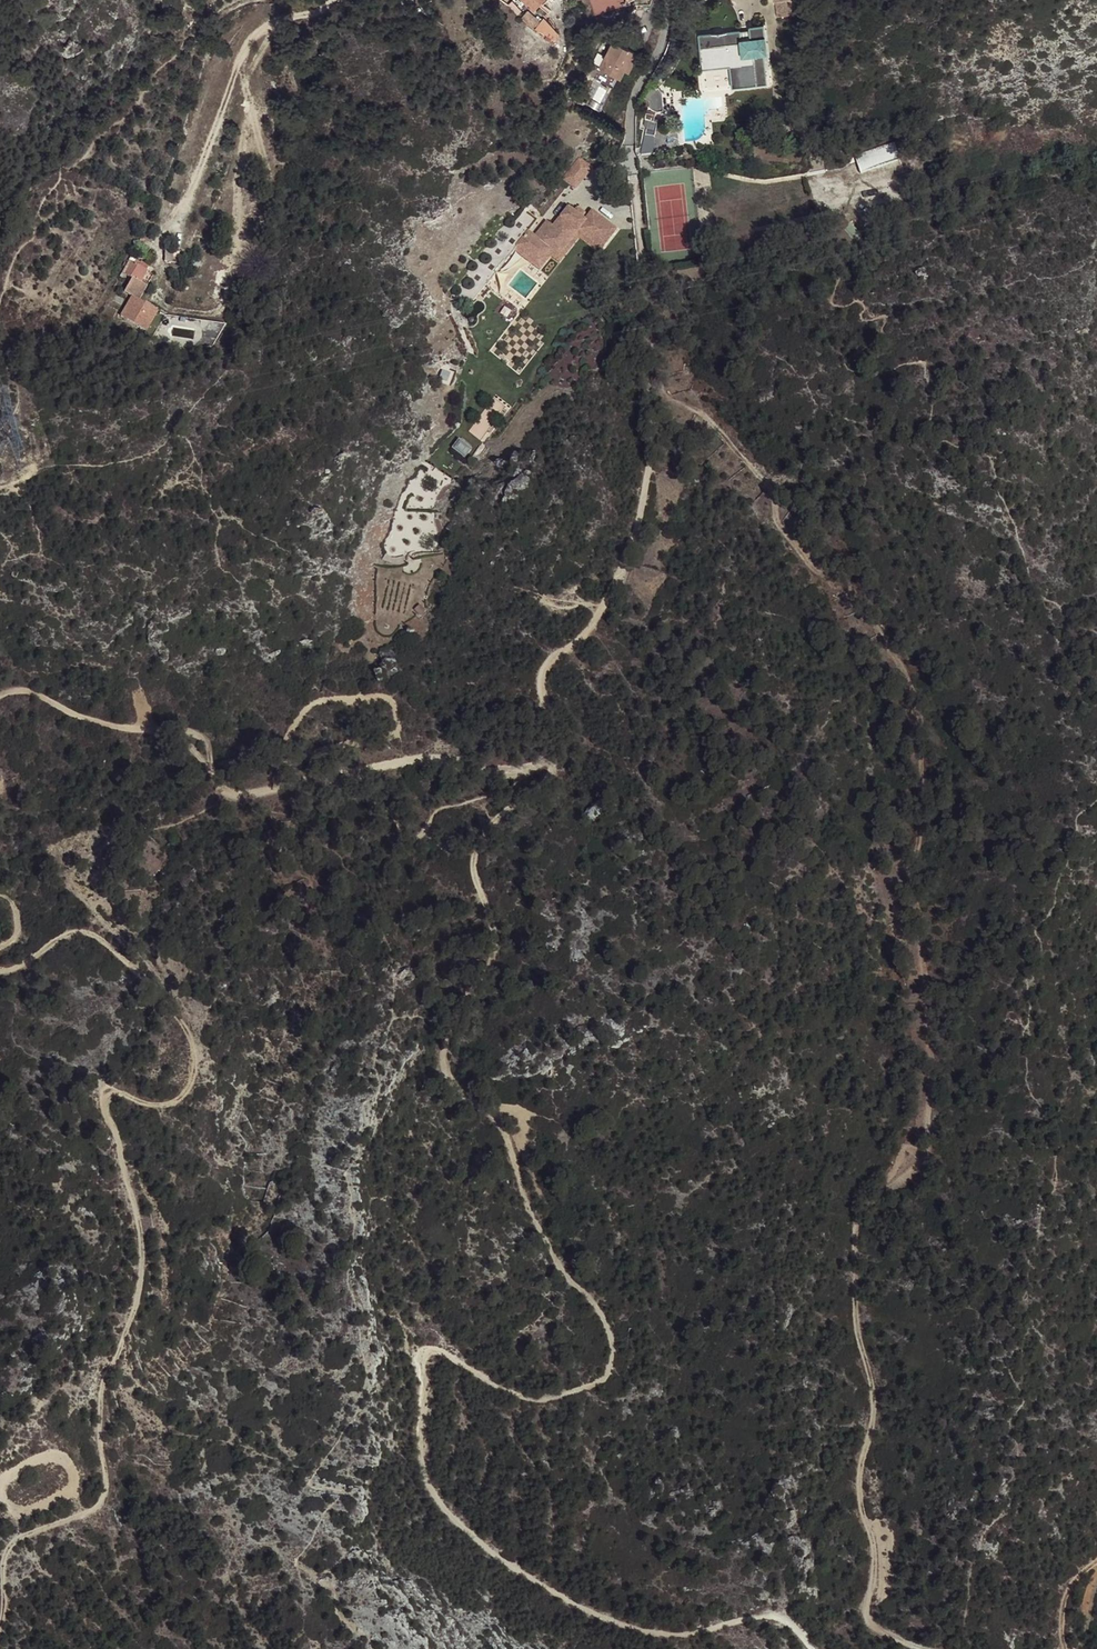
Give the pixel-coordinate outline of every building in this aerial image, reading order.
[(534,10),(544,0),(524,0),(534,10)] [(596,13),(630,0),(591,0),(596,13)] [(781,17),(791,16),(791,1),(791,0),(773,0),(774,3),(775,3),(777,18),(781,17)] [(523,11),(513,1),(508,5),(518,15),(523,11)] [(540,22),(527,12),(522,18),(535,29),(540,22)] [(558,34),(543,18),(540,22),(535,29),(549,36),(555,38),(558,34)] [(767,54),(765,33),(763,26),(749,28),(750,31),(751,39),(741,40),(740,32),(710,34),(698,36),(701,61),(731,57),(731,64),(734,67),(739,66),(742,88),(767,85),(764,55),(767,54)] [(751,39),(750,31),(740,32),(741,40),(751,39)] [(629,72),(639,53),(613,40),(600,68),(620,79),(625,70),(629,72)] [(734,67),(731,64),(731,57),(701,61),(702,70),(730,67),(732,88),(742,88),(739,66),(734,67)] [(654,121),(656,112),(657,113),(663,110),(662,93),(659,88),(657,89),(654,88),(655,87),(659,80),(652,74),(645,86),(639,99),(635,113),(635,116),(635,122),(643,122),(640,123),(640,133),(641,140),(644,140),(655,139),(658,122),(654,121)] [(656,154),(655,139),(644,140),(641,155),(656,154)] [(890,143),(854,155),(860,172),(895,161),(890,143)] [(564,179),(576,188),(592,168),(580,159),(564,179)] [(602,249),(617,230),(593,212),(586,221),(569,208),(554,227),(548,222),(536,238),(529,233),(538,220),(528,213),(478,278),(489,286),(515,252),(519,247),(540,264),(551,250),(560,256),(579,231),(602,249)] [(519,247),(515,252),(541,271),(552,257),(561,264),(580,239),(599,254),(602,249),(579,231),(560,256),(551,250),(540,264),(519,247)] [(171,262),(173,251),(165,250),(164,261),(171,262)] [(179,264),(180,252),(173,251),(171,262),(179,264)] [(132,278),(124,292),(132,296),(138,300),(148,284),(141,280),(144,276),(147,271),(146,270),(148,267),(131,258),(120,277),(123,278),(125,274),(132,278)] [(138,300),(132,296),(121,316),(146,330),(157,311),(138,300)]
